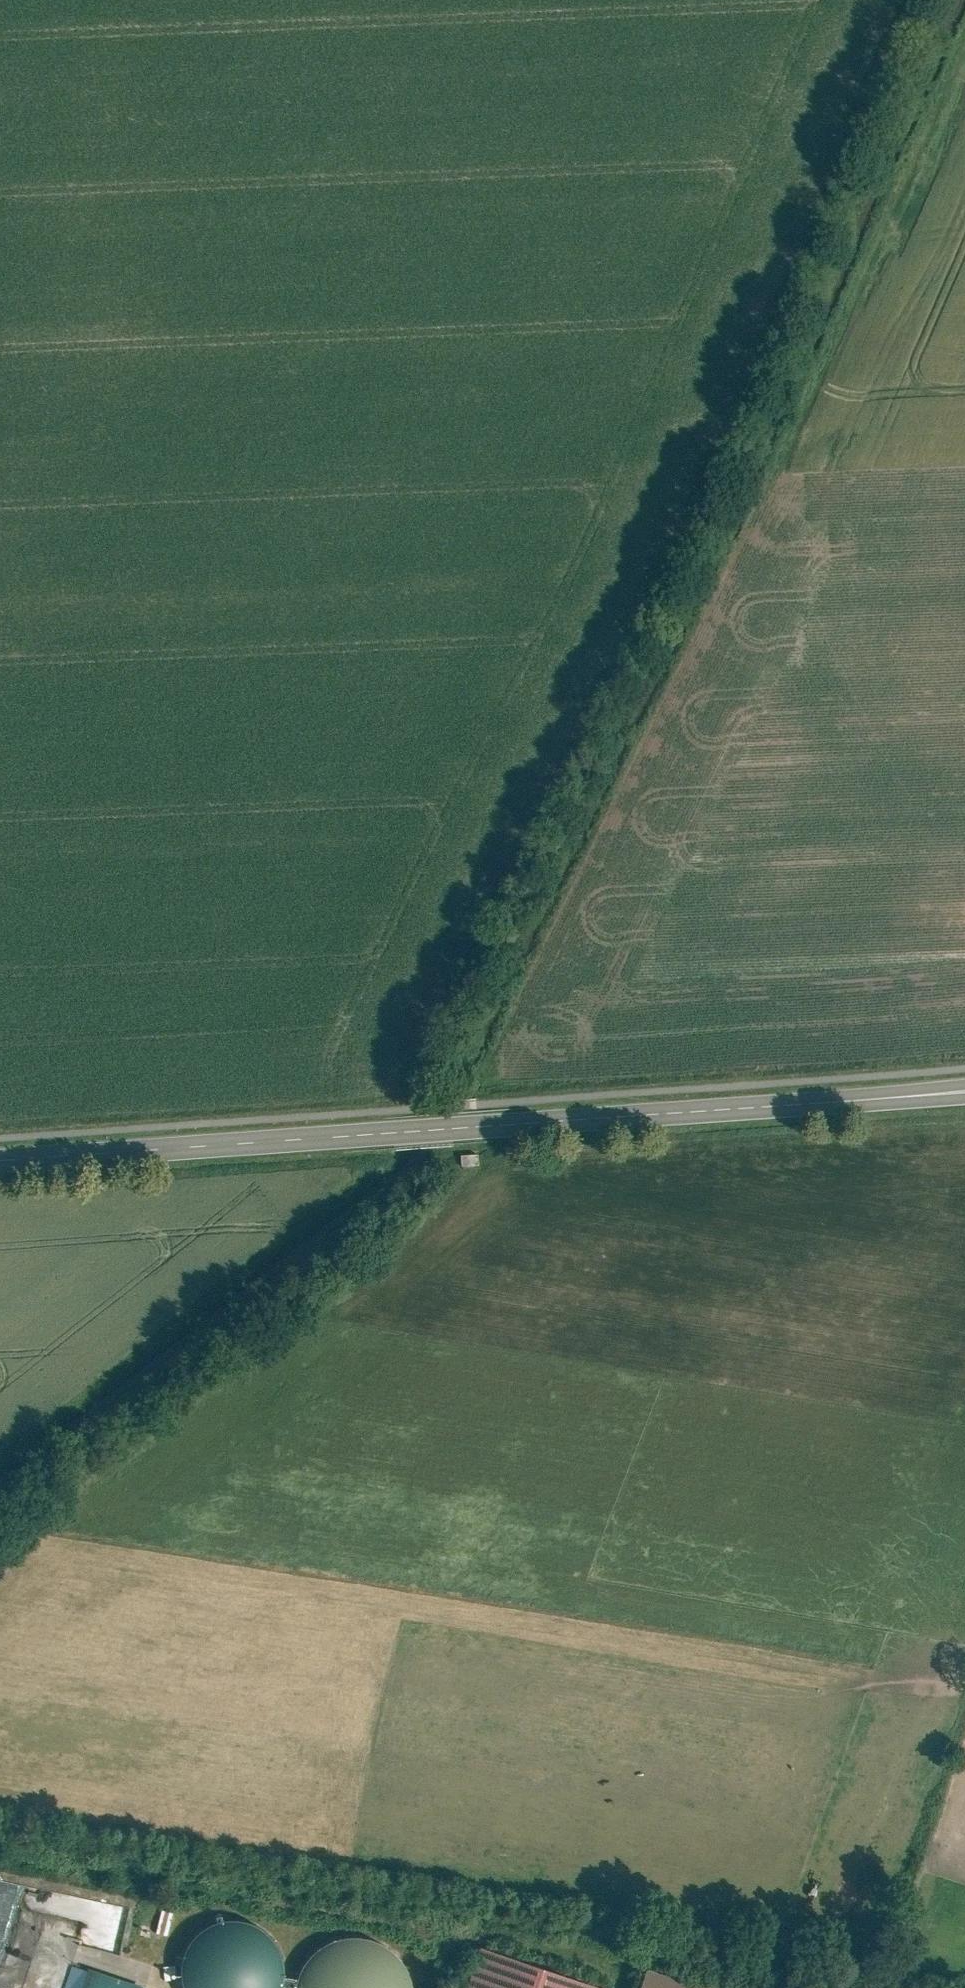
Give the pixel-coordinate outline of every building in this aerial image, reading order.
[(33,1889),(15,1883),(10,1899),(1,1896),(0,1899),(0,1920),(5,1922),(2,1931),(0,1930),(0,1957),(4,1958),(16,1922),(21,1924),(33,1889)] [(170,1934),(176,1912),(163,1908),(156,1930),(170,1934)] [(278,1975),(277,1960),(271,1947),(262,1936),(251,1927),(237,1922),(222,1922),(208,1925),(196,1932),(186,1942),(179,1955),(176,1969),(177,1984),(179,1987),(275,1987),(278,1975)] [(106,1928),(101,1946),(123,1953),(129,1934),(106,1928)] [(406,1974),(399,1961),(389,1949),(376,1941),(361,1936),(346,1935),(330,1938),(316,1945),(305,1956),(296,1969),(292,1984),(291,1987),(409,1987),(406,1974)] [(477,1950),(465,1987),(594,1987),(477,1950)] [(86,1967),(79,1987),(145,1987),(86,1967)] [(642,1970),(636,1987),(696,1987),(642,1970)]
